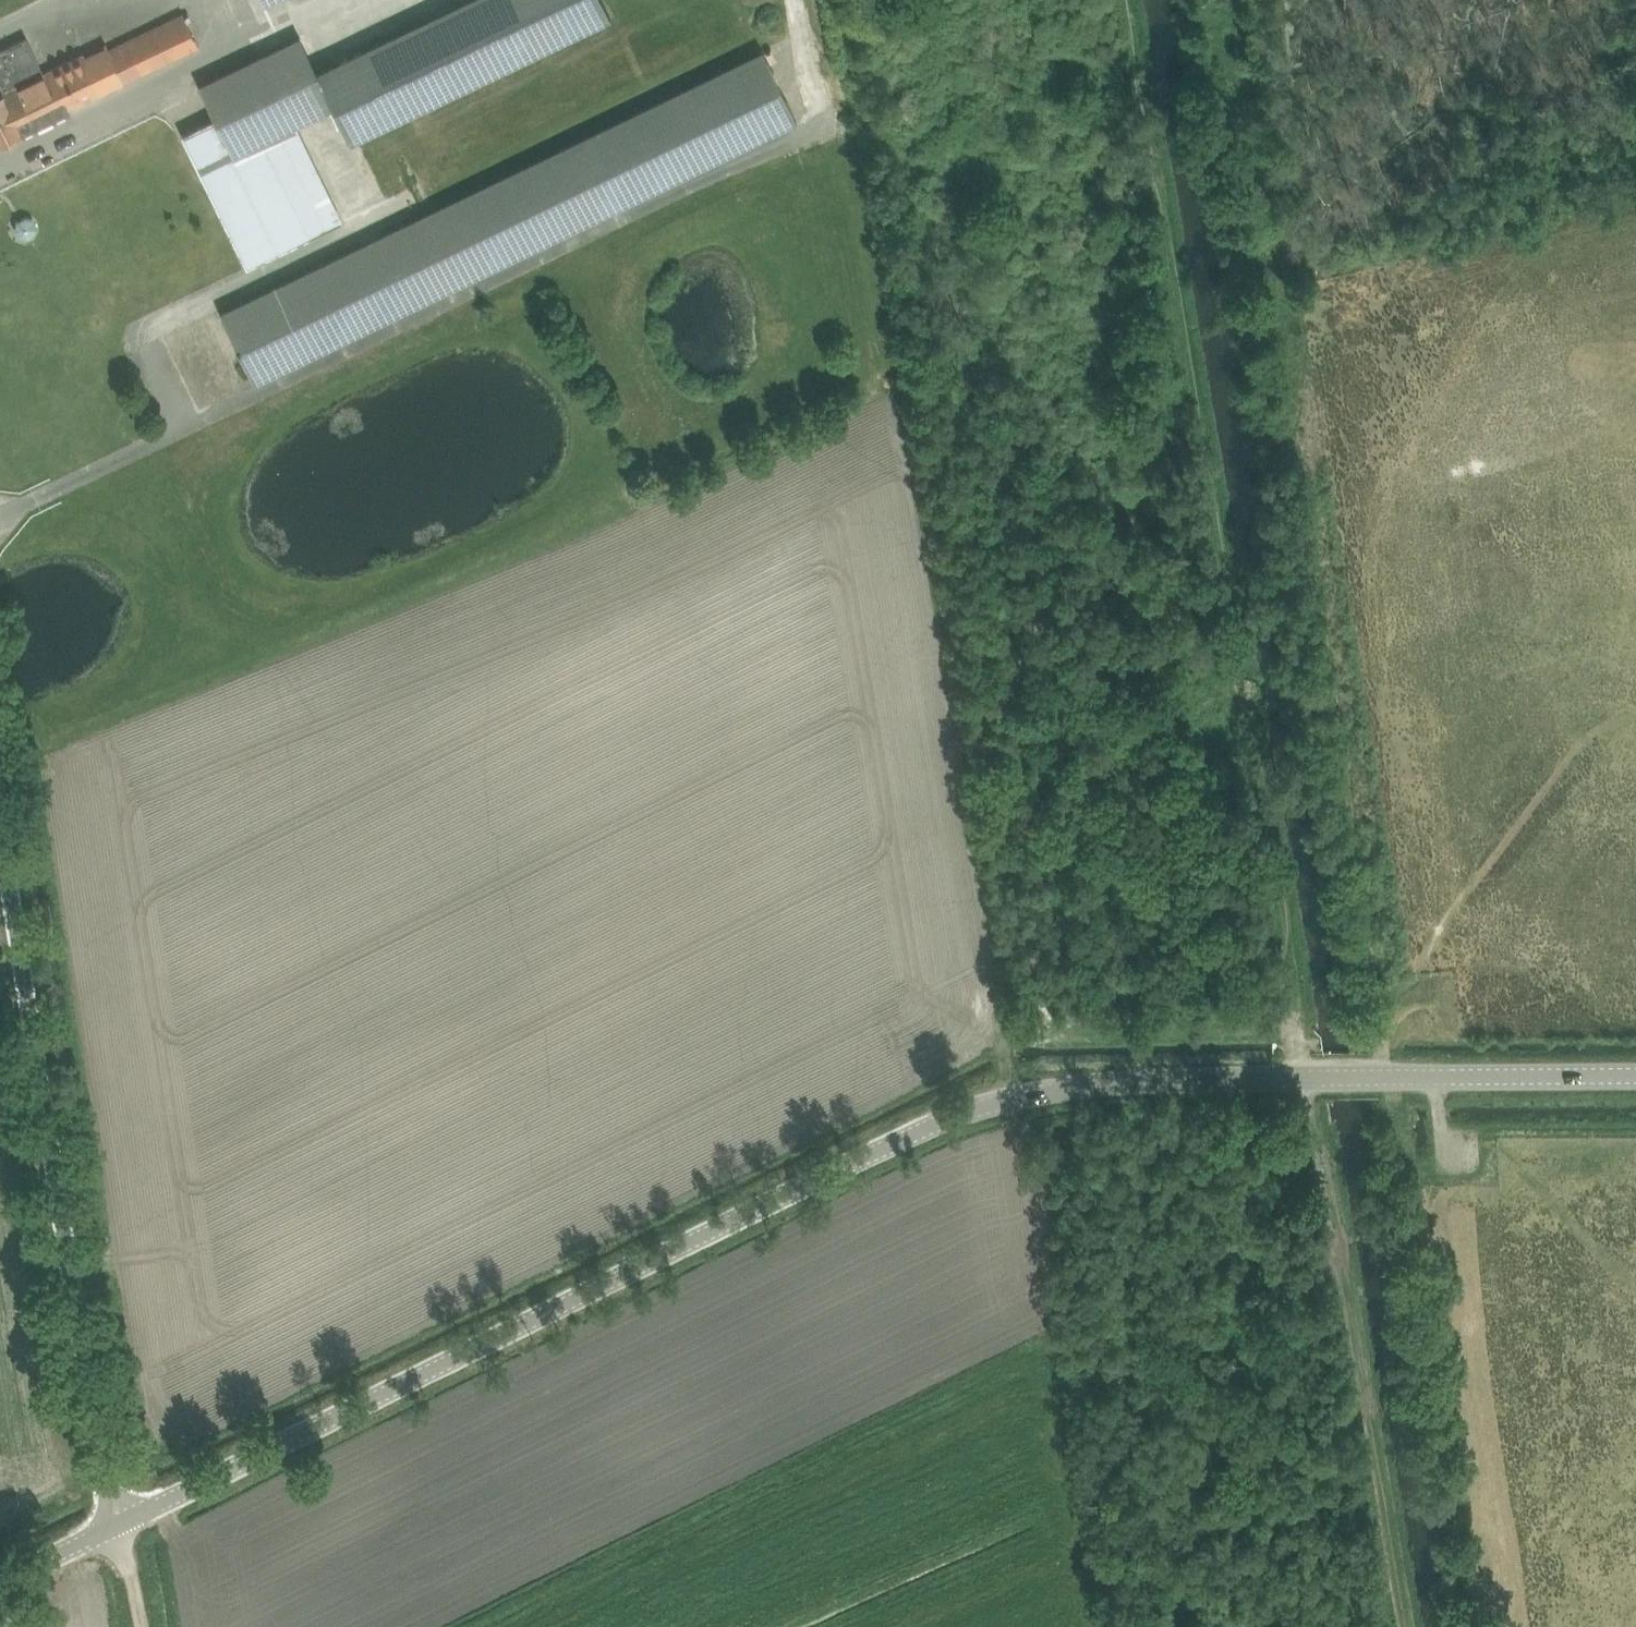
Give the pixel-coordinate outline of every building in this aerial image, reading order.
[(182,132),(247,265),(344,218),(298,124),(333,106),(350,142),(609,18),(601,0),(461,0),(315,70),(298,35),(198,84),(213,117),(182,132)] [(201,47),(183,11),(108,46),(105,40),(43,70),(27,37),(0,50),(0,86),(3,92),(0,93),(0,142),(201,47)] [(762,49),(221,311),(241,353),(255,382),(576,227),(796,121),(763,52),(762,49)] [(17,219),(15,227),(18,235),(27,237),(35,234),(38,225),(33,218),(25,215),(17,219)]
